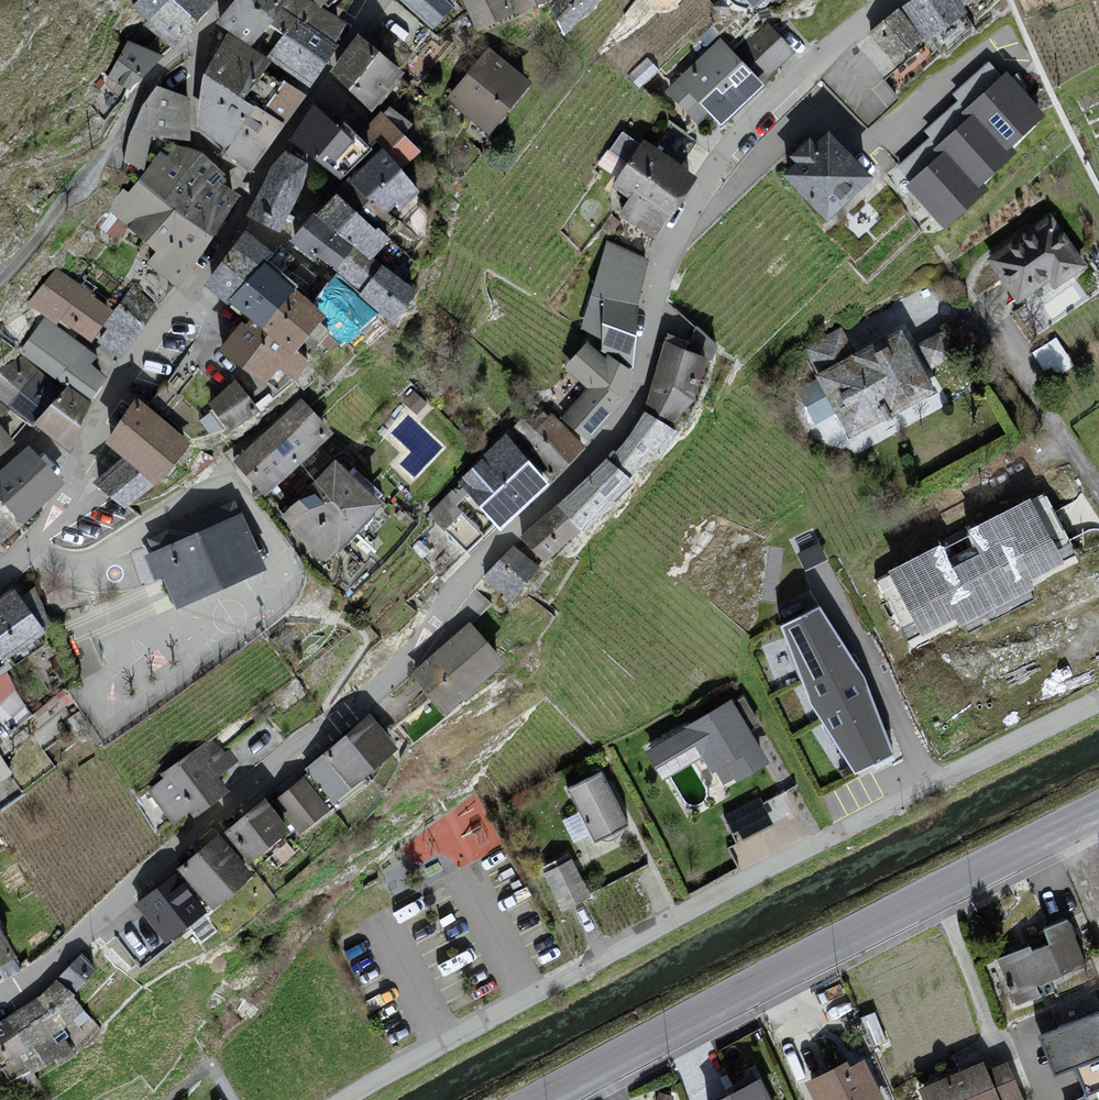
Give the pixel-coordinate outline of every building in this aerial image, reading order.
[(133,7),(148,20),(144,24),(168,45),(209,0),(139,0),(133,7)] [(219,20),(251,44),(259,34),(272,19),(280,6),(283,0),(236,0),(219,20)] [(280,6),(297,17),(334,41),(345,22),(310,0),(283,0),(280,6)] [(433,27),(454,3),(450,0),(402,0),(433,27)] [(477,30),(514,11),(540,0),(465,0),(477,30)] [(548,2),(564,33),(597,0),(550,0),(548,2)] [(712,5),(720,15),(730,7),(724,0),(718,0),(712,5)] [(963,2),(962,0),(910,0),(902,6),(923,37),(926,41),(967,10),(963,2)] [(297,17),(280,6),(272,19),(259,34),(273,45),(297,17)] [(923,37),(898,7),(868,32),(893,62),(923,37)] [(334,41),(297,17),(273,45),(267,56),(271,59),(309,88),(339,44),(334,41)] [(794,51),(767,23),(752,38),(750,36),(734,51),(763,81),(794,51)] [(267,56),(226,32),(204,72),(242,98),(262,71),(271,59),(267,56)] [(401,72),(357,35),(331,71),(371,109),(401,72)] [(765,84),(763,81),(734,51),(721,37),(664,90),(696,125),(709,113),(721,125),(765,84)] [(163,54),(128,40),(108,78),(128,88),(163,54)] [(527,81),(487,49),(447,98),(488,131),(527,81)] [(280,82),(262,71),(242,98),(254,105),(285,122),(305,93),(283,79),(280,82)] [(904,184),(942,227),(988,187),(982,180),(1016,150),(1011,144),(1045,115),(1007,71),(961,111),(967,117),(934,146),(940,153),(904,184)] [(242,98),(204,72),(201,99),(200,122),(227,146),(254,105),(242,98)] [(105,81),(100,77),(94,84),(99,88),(105,81)] [(188,97),(156,85),(142,105),(129,135),(122,161),(144,171),(150,135),(188,140),(188,97)] [(339,125),(313,102),(289,138),(340,180),(370,146),(359,135),(343,120),(339,125)] [(285,122),(254,105),(227,146),(250,171),(285,122)] [(389,105),(383,113),(403,133),(411,123),(389,105)] [(380,110),(359,135),(370,146),(375,151),(381,146),(400,168),(419,149),(403,133),(383,113),(380,110)] [(781,173),(826,220),(872,176),(828,129),(781,173)] [(640,144),(622,131),(608,150),(627,163),(640,144)] [(627,163),(612,186),(628,197),(617,214),(656,239),(698,175),(643,139),(640,144),(627,163)] [(203,152),(175,143),(168,154),(160,150),(144,171),(137,180),(212,235),(239,194),(219,181),(223,172),(203,152)] [(375,151),(348,178),(383,214),(396,202),(400,206),(419,189),(400,168),(381,146),(375,151)] [(259,191),(249,216),(280,230),(302,187),(306,161),(288,150),(272,166),(259,191)] [(383,214),(348,178),(335,192),(375,227),(377,226),(386,216),(383,214)] [(179,287),(212,235),(137,180),(128,192),(123,189),(109,210),(154,250),(147,262),(179,287)] [(390,237),(377,226),(375,227),(335,192),(316,214),(354,244),(371,257),(373,255),(390,237)] [(354,244),(316,214),(312,211),(289,240),(314,259),(318,256),(335,269),(354,244)] [(1046,213),(978,263),(1014,307),(1046,286),(1051,291),(1084,267),(1046,213)] [(225,300),(264,260),(273,252),(244,229),(204,282),(225,300)] [(648,259),(606,241),(581,330),(630,349),(648,259)] [(354,244),(335,269),(358,290),(379,261),(373,255),(371,257),(354,244)] [(260,327),(295,288),(264,260),(225,300),(260,327)] [(415,287),(382,263),(358,294),(392,322),(415,287)] [(101,325),(113,310),(57,268),(27,303),(45,316),(57,324),(60,319),(90,341),(101,325)] [(377,313),(335,276),(312,303),(325,315),(320,321),(330,330),(341,339),(343,341),(377,313)] [(157,307),(133,284),(113,310),(101,325),(106,329),(96,343),(120,357),(157,307)] [(325,315),(312,303),(295,288),(260,327),(266,333),(291,354),(296,349),(303,340),(320,321),(325,315)] [(57,324),(45,316),(19,353),(22,355),(40,368),(56,380),(86,345),(57,324)] [(309,361),(296,349),(291,354),(266,333),(263,337),(242,319),(217,351),(265,383),(277,367),(294,379),(309,361)] [(320,341),(330,330),(320,321),(303,340),(313,348),(320,341)] [(817,366),(854,348),(842,324),(805,342),(817,366)] [(918,340),(933,364),(955,351),(941,327),(918,340)] [(331,350),(341,339),(330,330),(320,341),(331,350)] [(815,388),(795,398),(812,430),(836,417),(847,439),(936,393),(899,333),(811,378),(815,388)] [(707,356),(664,339),(644,409),(669,425),(694,398),(707,356)] [(605,357),(586,340),(563,367),(585,387),(560,418),(589,441),(625,398),(631,369),(607,352),(605,357)] [(97,354),(86,345),(56,380),(64,385),(67,383),(89,399),(106,375),(92,362),(97,354)] [(40,368),(22,355),(0,368),(0,399),(7,405),(40,368)] [(33,422),(64,385),(56,380),(40,368),(7,405),(33,422)] [(235,379),(208,403),(229,431),(259,409),(235,379)] [(69,449),(89,399),(67,383),(64,385),(33,422),(69,449)] [(427,402),(414,390),(403,402),(416,414),(427,402)] [(189,440),(142,399),(105,441),(121,455),(154,484),(189,440)] [(300,400),(237,459),(264,490),(330,433),(300,400)] [(552,476),(585,445),(552,410),(548,413),(538,402),(510,428),(524,444),(523,445),(552,476)] [(669,425),(644,409),(608,457),(630,476),(649,451),(656,457),(676,429),(669,425)] [(223,428),(210,411),(199,420),(210,434),(223,428)] [(14,442),(0,425),(0,455),(14,442)] [(496,524),(499,528),(549,483),(504,435),(455,480),(458,484),(496,524)] [(30,445),(0,469),(0,500),(22,525),(63,480),(30,445)] [(124,508),(154,484),(121,455),(92,482),(102,490),(124,508)] [(630,476),(608,457),(557,504),(579,529),(634,480),(630,476)] [(335,460),(281,516),(329,561),(383,505),(335,460)] [(933,541),(866,576),(909,658),(1089,564),(1047,483),(973,521),(971,516),(931,537),(933,541)] [(496,524),(458,484),(428,513),(467,552),(496,524)] [(22,525),(0,500),(0,541),(22,525)] [(579,529),(557,504),(520,536),(544,561),(579,529)] [(240,512),(148,552),(172,608),(264,568),(240,512)] [(485,578),(512,599),(539,565),(512,544),(485,578)] [(43,628),(20,596),(14,586),(0,596),(0,657),(2,660),(6,658),(45,630),(43,628)] [(35,586),(20,596),(43,628),(50,624),(35,586)] [(821,720),(854,772),(891,754),(863,676),(819,606),(780,625),(802,682),(810,703),(821,720)] [(410,671),(445,712),(505,662),(472,623),(470,620),(410,671)] [(0,657),(0,674),(6,671),(12,667),(6,658),(2,660),(0,657)] [(6,671),(0,674),(0,703),(15,685),(6,671)] [(731,698),(644,750),(662,779),(701,756),(712,773),(716,771),(723,783),(733,777),(736,782),(769,762),(731,698)] [(304,768),(333,802),(397,747),(369,713),(304,768)] [(147,789),(171,822),(187,810),(192,817),(229,789),(218,775),(238,760),(229,748),(223,753),(211,737),(160,774),(163,777),(147,789)] [(274,800),(299,831),(329,807),(305,776),(274,800)] [(598,779),(566,796),(590,846),(625,828),(598,779)] [(763,793),(725,811),(737,836),(775,818),(763,793)] [(409,828),(424,860),(454,846),(460,857),(502,837),(482,794),(409,828)] [(223,831),(248,861),(288,828),(263,798),(223,831)] [(177,868),(212,908),(252,873),(217,833),(177,868)] [(543,867),(559,907),(592,894),(576,854),(543,867)] [(135,903),(165,942),(207,910),(177,871),(135,903)] [(1045,947),(1001,958),(1015,1008),(1040,1001),(1033,987),(1087,967),(1066,922),(1037,930),(1045,947)] [(12,956),(0,936),(0,963),(12,956)] [(59,977),(75,992),(97,968),(81,953),(59,977)] [(0,1022),(0,1064),(8,1078),(52,1058),(56,1064),(76,1051),(101,1026),(56,978),(37,996),(0,1022)] [(1038,1036),(1053,1074),(1074,1066),(1086,1095),(1098,1090),(1098,1012),(1038,1036)] [(801,1088),(807,1099),(878,1099),(858,1060),(801,1088)] [(917,1092),(920,1099),(1022,1099),(1006,1065),(983,1074),(981,1065),(917,1092)] [(727,1099),(766,1099),(759,1085),(727,1099)]
